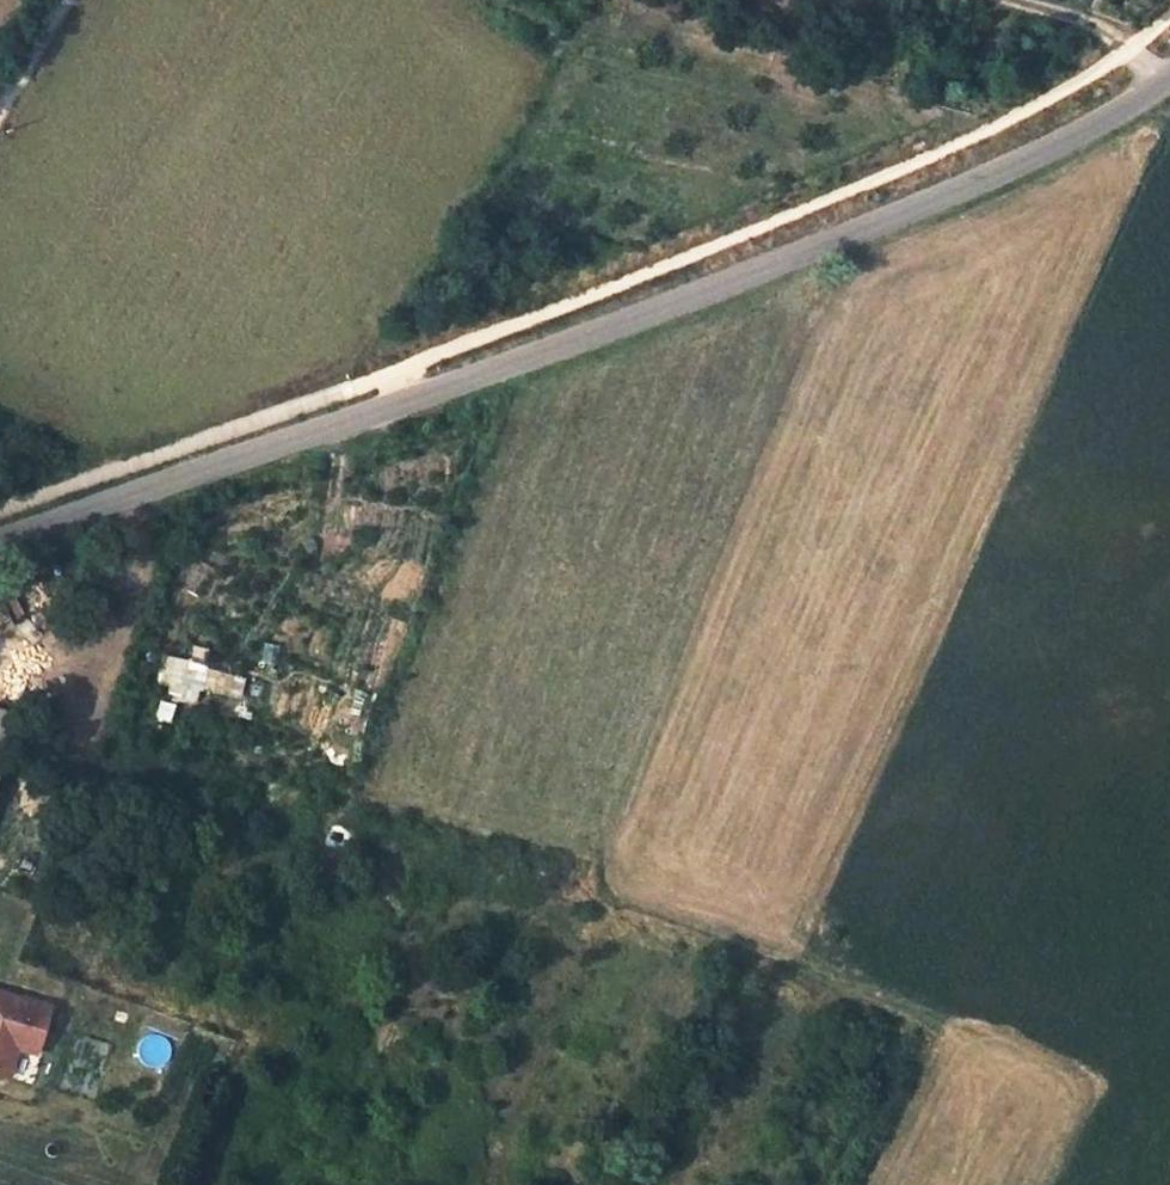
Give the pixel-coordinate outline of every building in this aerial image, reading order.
[(20,716),(0,708),(0,765),(20,716)] [(0,1066),(10,1034),(18,1037),(38,1043),(51,999),(0,985),(0,1066)] [(10,1034),(0,1066),(8,1069),(18,1037),(10,1034)]
